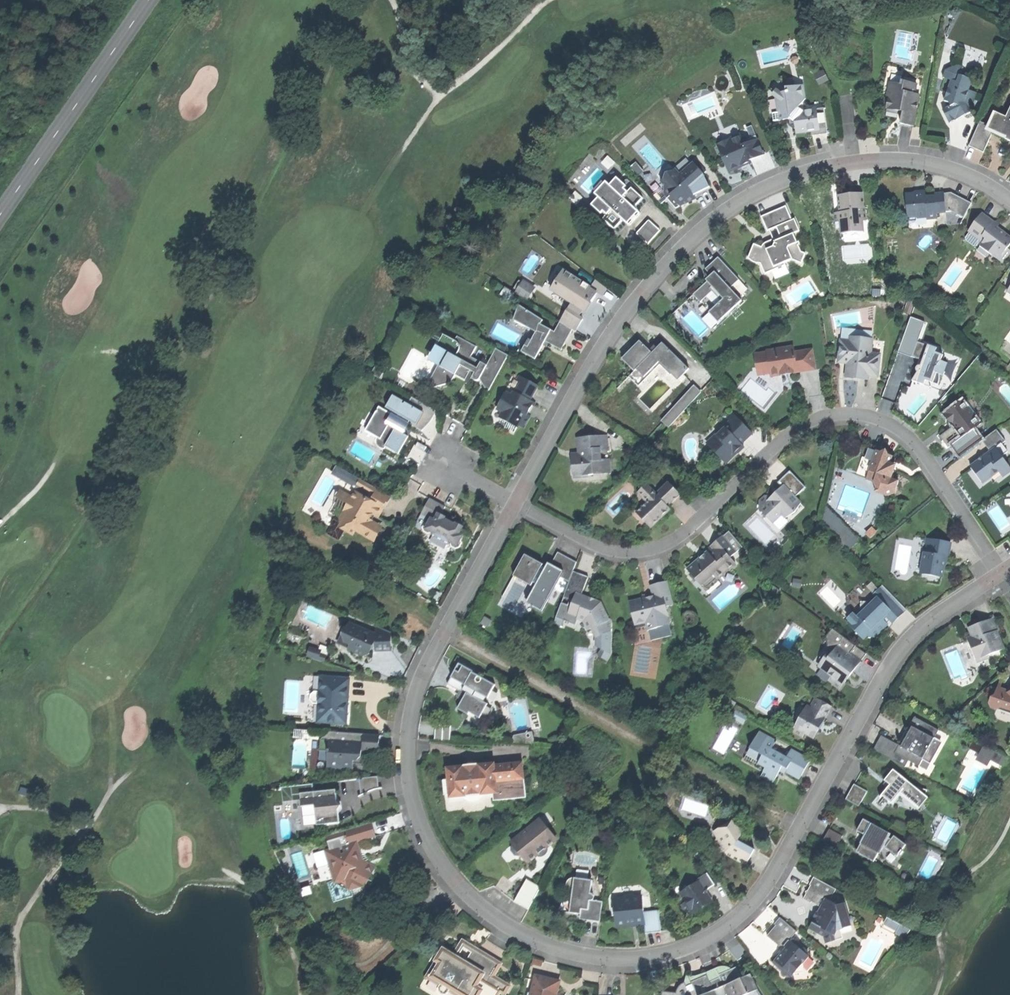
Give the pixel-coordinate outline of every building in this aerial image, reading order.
[(943,108),(949,121),(958,116),(973,109),(968,99),(970,95),(967,94),(972,78),(970,77),(960,74),(962,67),(963,65),(956,63),(945,69),(943,77),(950,78),(948,88),(944,90),(945,95),(944,99),(949,101),(951,104),(943,108)] [(972,70),(962,67),(960,74),(970,77),(972,70)] [(941,86),(948,88),(950,78),(943,77),(941,86)] [(768,112),(772,111),(777,110),(775,96),(774,92),(779,92),(797,89),(796,80),(792,81),(789,78),(772,80),(765,90),(768,112)] [(907,123),(914,125),(919,93),(915,92),(917,82),(901,79),(901,83),(890,81),(888,96),(883,96),(881,107),(887,108),(886,115),(897,116),(898,111),(903,112),(901,122),(907,123)] [(772,111),(773,119),(789,116),(795,120),(797,131),(804,130),(812,129),(813,134),(827,131),(823,106),(804,109),(797,106),(799,103),(797,89),(779,92),(774,92),(775,96),(777,110),(772,111)] [(989,127),(993,129),(1007,135),(1006,138),(1009,140),(1009,109),(1007,116),(996,111),(990,125),(989,127)] [(969,145),(983,151),(993,129),(989,127),(990,125),(980,120),(969,145)] [(722,158),(727,169),(740,163),(739,161),(743,159),(744,161),(747,159),(763,152),(755,135),(743,140),(739,133),(728,137),(731,143),(723,146),(725,149),(722,150),(725,157),(722,158)] [(715,143),(722,158),(725,157),(722,150),(725,149),(723,146),(731,143),(728,137),(715,143)] [(673,199),(678,205),(686,201),(695,196),(693,192),(709,185),(702,172),(694,162),(692,160),(679,172),(674,166),(671,169),(665,171),(663,176),(659,179),(662,183),(662,191),(671,200),(673,199)] [(697,160),(694,162),(702,172),(705,169),(697,160)] [(601,216),(613,227),(622,218),(624,220),(629,214),(635,207),(633,205),(642,196),(630,185),(627,189),(623,186),(625,184),(615,175),(608,183),(604,179),(603,181),(601,178),(592,187),(595,189),(593,191),(597,195),(590,202),(599,211),(601,210),(604,212),(601,216)] [(926,192),(906,193),(908,215),(917,215),(917,212),(927,212),(927,216),(938,216),(937,211),(946,210),(945,194),(944,191),(934,192),(935,195),(931,195),(926,196),(926,192)] [(851,194),(838,194),(839,205),(845,205),(845,211),(839,211),(840,227),(842,227),(842,232),(865,230),(864,219),(866,219),(866,205),(863,205),(863,193),(851,194)] [(955,193),(945,194),(946,210),(952,209),(964,216),(971,202),(955,193)] [(762,217),(767,230),(792,220),(787,207),(762,217)] [(968,230),(992,248),(989,252),(1002,261),(1009,250),(1007,247),(1009,243),(1009,236),(1004,232),(1003,233),(1000,231),(997,229),(999,227),(992,222),(993,221),(981,212),(968,230)] [(636,231),(648,242),(661,228),(649,217),(636,231)] [(793,231),(773,238),(775,242),(773,246),(770,247),(767,248),(754,243),(748,258),(761,263),(765,273),(786,265),(785,262),(792,259),(802,263),(805,253),(802,251),(793,231)] [(693,294),(700,301),(714,288),(723,298),(709,311),(719,321),(742,300),(730,287),(739,279),(718,257),(705,269),(711,275),(713,277),(709,282),(707,280),(693,294)] [(567,308),(579,315),(585,305),(589,298),(592,299),(597,291),(564,270),(553,289),(571,300),(567,308)] [(525,277),(523,279),(534,286),(535,283),(525,277)] [(516,291),(526,298),(534,286),(523,279),(516,291)] [(566,338),(572,327),(560,320),(554,330),(540,322),(543,318),(518,304),(513,318),(535,331),(527,345),(538,352),(546,338),(549,340),(548,341),(560,348),(566,338)] [(583,317),(579,315),(567,308),(560,320),(572,327),(576,329),(583,317)] [(443,332),(433,350),(442,354),(424,388),(450,381),(454,373),(465,378),(469,368),(474,371),(472,376),(472,378),(474,379),(477,379),(479,378),(487,392),(507,353),(495,346),(486,363),(470,354),(476,344),(457,335),(455,338),(443,332)] [(861,337),(850,336),(850,340),(841,339),(839,355),(848,356),(846,376),(856,377),(867,378),(868,374),(878,375),(880,353),(871,352),(871,343),(861,342),(861,337)] [(638,346),(624,360),(633,368),(629,372),(639,382),(660,361),(679,379),(689,368),(663,342),(653,352),(640,340),(636,344),(638,346)] [(936,347),(917,341),(912,356),(919,358),(917,364),(914,364),(913,366),(913,368),(915,370),(912,380),(917,382),(924,384),(925,379),(938,384),(939,373),(943,374),(947,361),(941,360),(942,354),(935,352),(936,347)] [(534,358),(538,352),(527,345),(524,344),(521,350),(534,358)] [(623,358),(624,360),(638,346),(636,344),(630,350),(623,358)] [(766,350),(754,352),(756,368),(769,366),(770,375),(781,374),(781,371),(784,370),(785,366),(788,369),(799,368),(815,365),(812,347),(794,350),(793,344),(766,348),(766,350)] [(377,362),(371,372),(380,377),(384,370),(383,366),(377,362)] [(758,378),(770,375),(769,366),(756,368),(758,378)] [(503,428),(508,420),(499,416),(502,411),(499,409),(508,392),(511,394),(513,390),(515,392),(523,377),(520,375),(517,379),(510,376),(487,420),(503,428)] [(537,384),(523,377),(515,392),(513,390),(511,394),(508,392),(499,409),(502,411),(499,416),(508,420),(518,426),(519,424),(523,426),(529,413),(525,411),(528,405),(531,399),(529,398),(537,384)] [(670,427),(701,390),(692,383),(662,420),(670,427)] [(377,414),(370,428),(389,438),(385,445),(399,452),(400,451),(397,450),(406,432),(403,431),(408,422),(421,428),(425,425),(433,416),(436,408),(411,395),(408,401),(393,393),(386,405),(391,408),(390,411),(379,405),(374,413),(377,414)] [(951,444),(960,456),(982,440),(982,439),(973,428),(980,423),(962,400),(944,414),(952,425),(954,424),(957,429),(962,435),(951,444)] [(703,439),(726,462),(737,451),(735,448),(741,442),(752,432),(732,412),(727,416),(731,420),(724,426),(725,427),(717,435),(712,430),(703,439)] [(982,439),(982,440),(990,451),(970,466),(976,474),(983,482),(998,470),(1003,476),(1009,470),(1009,467),(1002,456),(1008,451),(1002,443),(1006,440),(997,428),(982,439)] [(571,456),(572,475),(609,472),(608,459),(599,459),(599,448),(607,447),(606,435),(577,437),(578,447),(578,455),(571,456)] [(878,450),(868,447),(861,468),(869,471),(879,493),(887,495),(894,492),(898,480),(891,478),(894,470),(890,468),(889,464),(892,455),(878,450)] [(334,472),(357,484),(361,478),(337,465),(334,472)] [(783,476),(778,480),(778,495),(764,494),(758,500),(758,508),(772,522),(781,514),(784,517),(795,511),(800,502),(794,496),(805,487),(791,472),(787,472),(783,476)] [(336,516),(327,532),(339,539),(345,528),(353,532),(355,528),(371,537),(374,537),(378,529),(377,524),(371,521),(372,519),(368,517),(370,512),(378,516),(383,507),(385,508),(392,494),(361,478),(357,484),(370,491),(367,497),(356,491),(353,496),(341,490),(335,500),(346,506),(340,518),(336,516)] [(667,502),(669,504),(680,494),(668,482),(658,492),(660,495),(667,502)] [(636,513),(650,527),(660,517),(670,508),(666,504),(658,496),(646,484),(638,492),(647,501),(636,513)] [(660,495),(658,496),(666,504),(667,502),(660,495)] [(427,497),(420,512),(428,516),(429,519),(423,523),(421,526),(422,530),(426,531),(431,531),(433,532),(432,534),(446,541),(446,539),(449,541),(450,545),(453,547),(458,546),(460,543),(459,539),(462,534),(458,532),(462,525),(455,522),(454,523),(443,518),(444,515),(439,513),(443,505),(427,497)] [(822,522),(842,543),(852,534),(826,507),(822,522)] [(858,540),(852,534),(842,543),(849,550),(858,540)] [(700,556),(686,568),(700,585),(712,574),(717,579),(735,563),(730,557),(736,552),(722,535),(705,549),(707,551),(700,556)] [(951,542),(926,538),(921,573),(942,577),(944,567),(945,560),(949,557),(951,542)] [(528,603),(541,610),(559,576),(568,581),(572,570),(576,562),(556,551),(547,568),(540,565),(541,563),(535,560),(523,553),(513,572),(538,585),(528,603)] [(588,575),(572,570),(568,581),(563,596),(572,600),(575,592),(578,593),(580,588),(583,589),(588,575)] [(645,598),(629,602),(634,623),(646,620),(656,627),(668,624),(666,616),(667,615),(665,605),(671,604),(666,581),(650,585),(654,598),(650,599),(646,600),(645,598)] [(892,623),(906,610),(882,585),(879,588),(880,590),(874,596),(876,598),(872,601),(870,600),(868,602),(861,602),(861,609),(856,615),(852,615),(848,618),(849,621),(847,622),(862,638),(865,635),(874,638),(882,630),(887,625),(882,619),(885,616),(892,623)] [(578,593),(575,592),(572,600),(568,612),(577,616),(576,618),(586,621),(589,628),(591,628),(595,636),(610,631),(611,622),(600,602),(591,598),(578,593)] [(994,615),(980,621),(981,623),(976,625),(969,627),(973,636),(974,641),(970,642),(977,659),(1005,649),(998,632),(1000,631),(994,615)] [(369,653),(372,647),(376,646),(376,649),(391,648),(391,641),(390,631),(375,625),(376,632),(371,632),(358,627),(358,628),(348,624),(344,635),(353,638),(350,647),(363,653),(364,651),(369,653)] [(608,653),(610,631),(595,636),(594,645),(600,648),(608,653)] [(340,644),(350,647),(353,638),(344,635),(340,644)] [(832,684),(839,690),(849,675),(861,660),(838,644),(833,651),(831,654),(829,653),(827,652),(823,653),(820,656),(819,660),(820,663),(823,665),(820,667),(831,676),(832,684)] [(808,667),(832,684),(831,676),(820,667),(823,665),(820,663),(819,660),(820,656),(823,653),(827,652),(829,653),(831,654),(833,651),(825,645),(808,667)] [(310,648),(308,656),(324,660),(326,654),(318,652),(319,650),(310,648)] [(604,660),(608,653),(600,648),(596,655),(604,660)] [(451,674),(446,684),(460,691),(461,689),(465,691),(456,708),(466,714),(467,712),(478,718),(486,703),(482,701),(484,697),(486,698),(494,684),(484,679),(485,678),(476,673),(474,677),(469,675),(471,670),(457,663),(451,674)] [(346,726),(347,719),(317,718),(318,703),(313,703),(310,700),(310,694),(314,691),(319,692),(320,676),(304,675),(304,680),(299,682),(298,698),(301,702),(300,724),(346,726)] [(317,718),(347,719),(348,701),(349,677),(320,676),(319,692),(314,691),(310,694),(310,700),(313,703),(318,703),(317,718)] [(1009,693),(1008,690),(996,687),(995,695),(990,698),(989,703),(990,707),(996,709),(1000,707),(1007,709),(1009,708),(1009,693)] [(792,731),(801,736),(803,732),(813,738),(822,723),(831,707),(816,699),(810,708),(808,707),(807,710),(805,709),(792,731)] [(734,708),(729,717),(740,723),(745,714),(734,708)] [(881,736),(873,750),(905,767),(908,761),(918,767),(922,761),(929,764),(940,743),(933,740),(938,731),(914,718),(909,727),(913,729),(909,737),(903,748),(881,736)] [(437,722),(435,738),(449,740),(452,725),(437,722)] [(362,733),(330,731),(330,740),(320,739),(320,750),(332,751),(331,759),(328,759),(327,769),(341,769),(341,767),(352,768),(352,762),(359,757),(359,750),(361,750),(362,742),(362,733)] [(533,731),(514,733),(515,744),(534,742),(533,731)] [(784,772),(798,780),(803,771),(810,760),(791,749),(786,757),(771,749),(776,740),(759,731),(749,748),(762,755),(757,764),(765,768),(760,777),(772,784),(782,766),(786,769),(784,772)] [(971,739),(966,749),(978,755),(981,750),(989,755),(987,760),(996,765),(1001,755),(971,739)] [(757,765),(757,764),(762,755),(749,748),(744,758),(757,765)] [(493,800),(525,797),(522,765),(495,767),(494,762),(446,767),(447,779),(442,780),(443,786),(444,794),(449,794),(449,797),(464,796),(465,798),(480,797),(480,794),(492,793),(493,800)] [(890,785),(881,795),(892,804),(898,796),(917,809),(925,799),(905,785),(906,781),(893,770),(887,776),(884,781),(890,785)] [(377,775),(359,777),(360,795),(378,788),(377,775)] [(854,785),(846,800),(859,807),(867,792),(854,785)] [(304,795),(307,827),(340,824),(338,808),(336,791),(304,795)] [(827,813),(827,822),(835,822),(835,813),(827,813)] [(523,859),(526,863),(555,840),(539,819),(510,842),(513,845),(510,847),(510,851),(513,855),(518,856),(519,854),(523,859)] [(713,841),(720,853),(723,851),(725,856),(744,866),(749,859),(754,851),(746,847),(742,841),(745,840),(740,835),(744,831),(735,826),(732,821),(717,829),(717,839),(713,841)] [(887,836),(862,822),(859,829),(856,834),(867,840),(859,854),(873,862),(883,845),(886,838),(887,836)] [(327,883),(333,902),(354,896),(352,890),(363,887),(370,872),(368,864),(364,860),(362,855),(355,857),(354,854),(356,854),(355,849),(353,844),(376,837),(372,823),(325,836),(329,850),(333,864),(330,865),(335,881),(327,883)] [(706,837),(713,841),(717,839),(717,829),(712,827),(706,837)] [(831,830),(823,843),(836,850),(843,837),(831,830)] [(886,847),(885,848),(897,858),(900,855),(903,852),(906,847),(893,837),(890,841),(886,847)] [(314,870),(330,865),(333,864),(329,850),(310,855),(314,870)] [(872,865),(873,862),(859,854),(857,857),(872,865)] [(681,905),(687,915),(691,913),(692,915),(698,912),(697,911),(702,907),(711,902),(705,894),(707,889),(713,886),(706,874),(696,880),(697,882),(688,887),(684,887),(681,897),(685,903),(681,905)] [(835,890),(813,877),(808,886),(810,887),(808,891),(804,898),(805,898),(802,902),(810,906),(812,902),(822,907),(824,909),(828,902),(835,890)] [(587,920),(599,922),(600,901),(594,901),(594,898),(594,896),(592,894),(590,894),(590,890),(591,890),(592,880),(571,878),(569,880),(567,882),(566,885),(567,889),(569,891),(572,892),(570,913),(579,914),(580,914),(580,910),(587,910),(587,920)] [(516,905),(530,912),(542,890),(528,882),(516,905)] [(645,934),(660,932),(658,911),(643,913),(642,898),(633,898),(633,895),(624,896),(624,900),(615,901),(616,916),(614,916),(615,926),(626,925),(625,923),(634,922),(644,921),(645,934)] [(836,906),(828,902),(824,909),(822,907),(809,929),(821,936),(824,942),(832,942),(832,931),(840,930),(840,918),(845,917),(844,906),(836,906)] [(583,920),(587,920),(587,910),(580,910),(580,914),(579,914),(579,920),(583,920)] [(771,932),(766,937),(779,947),(785,947),(790,941),(797,933),(779,919),(773,926),(774,927),(771,932)] [(894,922),(889,931),(898,936),(903,927),(894,922)] [(793,943),(790,941),(785,947),(788,949),(786,952),(783,950),(773,962),(783,970),(784,975),(788,974),(792,977),(796,972),(802,972),(801,966),(810,955),(808,950),(796,940),(793,943)] [(460,941),(452,956),(467,965),(473,954),(475,950),(460,941)] [(486,956),(475,950),(473,954),(496,967),(498,963),(486,956)] [(498,994),(499,994),(504,985),(490,977),(496,967),(473,954),(467,965),(452,956),(442,951),(436,962),(439,964),(430,981),(439,986),(437,990),(438,993),(441,994),(444,994),(446,994),(447,992),(454,994),(498,994)] [(426,979),(430,981),(439,964),(436,962),(426,979)] [(709,982),(714,994),(759,994),(752,984),(750,982),(746,982),(742,983),(735,968),(725,972),(716,976),(718,979),(709,982)] [(536,976),(534,980),(558,987),(559,982),(536,976)] [(709,982),(706,976),(695,980),(689,982),(692,990),(687,993),(683,984),(678,986),(676,989),(675,994),(660,993),(660,994),(714,994),(709,982)] [(534,980),(530,994),(556,994),(558,987),(534,980)] [(504,985),(499,994),(500,994),(502,994),(507,986),(504,985)]
